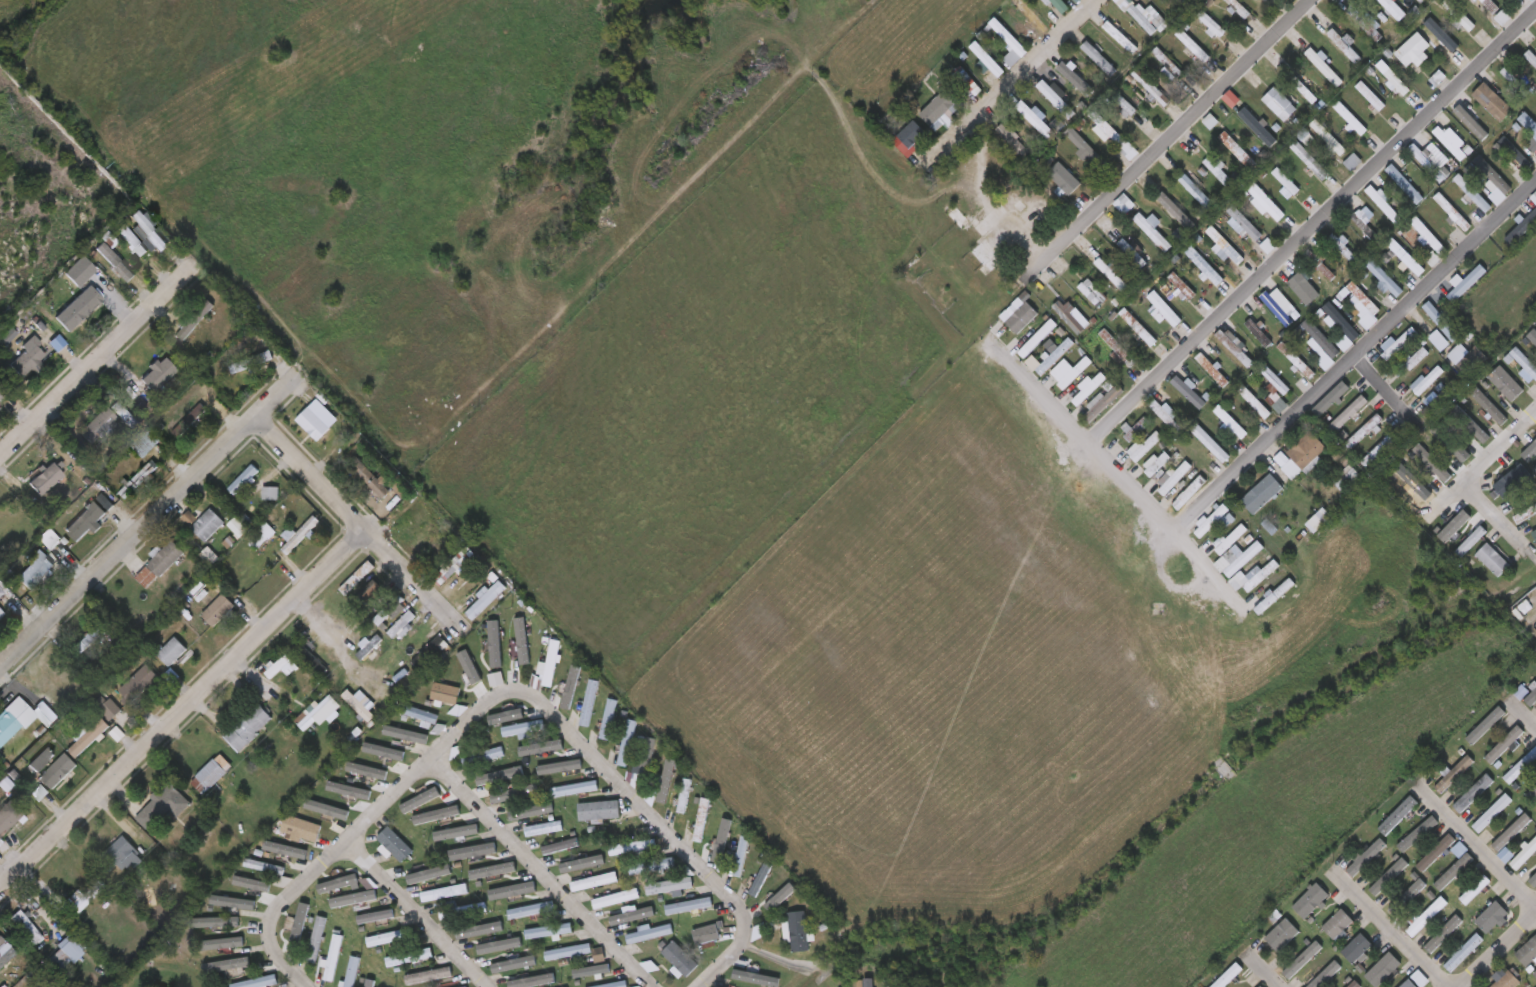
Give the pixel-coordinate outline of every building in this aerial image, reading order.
[(1010,5),(1014,0),(1024,0),(1051,29),(1045,35),(1038,27),(1034,31),(1028,24),(1032,20),(1018,6),(1015,10),(1010,5)] [(1048,8),(1041,0),(1063,0),(1070,8),(1064,14),(1054,2),(1048,8)] [(1120,9),(1130,0),(1112,0),(1120,9)] [(1167,15),(1176,9),(1170,0),(1157,0),(1167,15)] [(1233,5),(1228,0),(1239,0),(1252,13),(1246,19),(1237,10),(1234,14),(1229,9),(1233,5)] [(1389,9),(1380,0),(1397,0),(1410,12),(1417,4),(1424,10),(1415,19),(1409,14),(1402,21),(1393,12),(1391,14),(1387,11),(1389,9)] [(1443,3),(1446,0),(1454,0),(1478,25),(1472,31),(1465,25),(1461,29),(1454,22),(1458,18),(1443,3)] [(1496,13),(1483,0),(1495,0),(1502,7),(1496,13)] [(1142,3),(1147,9),(1144,13),(1152,21),(1161,13),(1168,20),(1165,22),(1169,26),(1163,32),(1159,28),(1152,35),(1128,10),(1135,3),(1138,6),(1142,3)] [(1356,5),(1370,20),(1372,17),(1376,20),(1373,23),(1385,36),(1379,42),(1348,9),(1354,4),(1356,5)] [(1227,31),(1222,37),(1218,33),(1214,37),(1207,31),(1211,27),(1197,15),(1203,9),(1227,31)] [(997,16),(1029,50),(1011,67),(1004,59),(1012,51),(1007,47),(1011,44),(994,26),(988,32),(984,28),(997,16)] [(1108,19),(1114,25),(1118,21),(1133,36),(1130,40),(1137,48),(1130,55),(1100,26),(1108,19)] [(1435,52),(1424,62),(1419,56),(1413,62),(1401,49),(1425,26),(1437,40),(1430,47),(1435,52)] [(1211,55),(1205,62),(1200,57),(1196,61),(1193,57),(1196,53),(1176,33),(1182,27),(1211,55)] [(1335,27),(1345,37),(1350,32),(1358,40),(1353,45),(1364,57),(1358,63),(1329,34),(1335,27)] [(1459,50),(1444,35),(1435,45),(1450,59),(1459,50)] [(1090,42),(1094,46),(1098,42),(1106,50),(1102,54),(1119,71),(1112,78),(1082,47),(1089,40),(1090,42)] [(1185,72),(1179,78),(1176,75),(1172,80),(1165,73),(1169,68),(1153,52),(1159,46),(1185,72)] [(1313,46),(1319,53),(1324,49),(1331,56),(1327,60),(1346,81),(1339,88),(1307,52),(1313,46)] [(1532,48),(1535,53),(1535,66),(1525,55),(1532,48)] [(1384,58),(1412,89),(1406,95),(1398,86),(1394,90),(1387,83),(1391,79),(1378,64),(1384,58)] [(1070,64),(1076,71),(1080,68),(1091,79),(1088,82),(1095,90),(1088,97),(1059,66),(1066,60),(1070,64)] [(1531,89),(1535,84),(1535,91),(1534,93),(1531,90),(1526,96),(1502,72),(1509,67),(1514,72),(1517,69),(1522,73),(1518,77),(1531,89)] [(1139,68),(1172,101),(1166,107),(1159,99),(1155,103),(1148,96),(1152,93),(1133,74),(1139,68)] [(977,99),(983,93),(960,70),(954,76),(977,99)] [(1318,100),(1290,75),(1285,81),(1313,107),(1318,100)] [(946,122),(936,132),(920,115),(945,91),(938,83),(942,79),(966,103),(946,122)] [(1045,82),(1053,90),(1057,86),(1066,95),(1061,99),(1075,114),(1069,120),(1037,86),(1043,80),(1045,82)] [(1388,105),(1381,111),(1378,108),(1375,111),(1370,106),(1374,103),(1357,86),(1363,80),(1388,105)] [(1488,87),(1498,99),(1502,96),(1506,100),(1503,104),(1513,115),(1507,121),(1478,91),(1485,85),(1488,87)] [(1137,113),(1118,94),(1110,102),(1129,120),(1137,113)] [(1304,123),(1298,130),(1269,101),(1275,95),(1304,123)] [(1341,100),(1370,129),(1364,135),(1357,128),(1353,133),(1348,127),(1352,123),(1335,106),(1341,100)] [(1032,102),(1039,109),(1035,113),(1054,131),(1048,138),(1018,108),(1024,102),(1028,106),(1032,102)] [(1279,140),(1272,147),(1239,113),(1246,105),(1279,140)] [(1466,108),(1472,114),(1475,110),(1480,114),(1476,118),(1492,134),(1486,140),(1457,111),(1463,105),(1466,108)] [(1096,109),(1129,142),(1123,148),(1111,136),(1107,141),(1100,133),(1104,129),(1090,115),(1096,109)] [(1533,112),(1535,115),(1535,141),(1529,135),(1532,132),(1521,120),(1526,115),(1528,116),(1533,112)] [(1219,125),(1211,116),(1202,123),(1209,132),(1219,125)] [(1317,118),(1323,124),(1325,121),(1331,127),(1328,130),(1348,150),(1342,156),(1338,152),(1332,157),(1323,148),(1329,143),(1311,125),(1317,118)] [(928,132),(915,145),(919,150),(910,159),(892,140),(898,134),(900,135),(916,119),(928,132)] [(1006,126),(1012,131),(1014,128),(1021,135),(1018,138),(1032,151),(1025,158),(1021,153),(1017,157),(1012,152),(1015,148),(996,130),(1002,122),(1006,126)] [(1072,125),(1106,160),(1098,167),(1088,157),(1085,160),(1077,153),(1081,149),(1065,132),(1072,125)] [(1443,128),(1446,131),(1451,127),(1456,133),(1452,137),(1469,155),(1463,160),(1434,131),(1440,125),(1443,128)] [(1467,157),(1438,129),(1432,135),(1461,164),(1467,157)] [(1227,130),(1232,135),(1237,131),(1244,138),(1239,142),(1261,164),(1254,171),(1220,137),(1227,130)] [(1507,135),(1535,164),(1528,170),(1524,166),(1518,171),(1511,164),(1517,158),(1506,147),(1501,153),(1495,147),(1507,135)] [(1299,142),(1329,171),(1322,178),(1309,166),(1305,170),(1300,165),(1304,161),(1292,149),(1299,142)] [(1448,175),(1442,181),(1410,148),(1416,142),(1448,175)] [(1515,189),(1498,204),(1490,196),(1494,193),(1487,184),(1492,179),(1475,160),(1482,153),(1515,189)] [(1211,155),(1215,161),(1220,156),(1228,165),(1224,169),(1236,182),(1229,189),(1203,162),(1211,155)] [(1343,166),(1351,174),(1362,163),(1354,155),(1343,166)] [(1082,183),(1070,196),(1048,174),(1060,161),(1082,183)] [(1278,164),(1307,193),(1301,199),(1293,192),(1289,196),(1284,191),(1288,186),(1272,171),(1278,164)] [(1426,197),(1419,204),(1389,173),(1396,166),(1426,197)] [(1461,173),(1494,206),(1486,213),(1472,198),(1469,202),(1464,196),(1468,192),(1455,179),(1461,173)] [(1188,175),(1195,182),(1198,178),(1205,184),(1201,188),(1216,204),(1211,210),(1182,180),(1188,175)] [(1286,213),(1279,220),(1273,214),(1267,219),(1254,206),(1260,201),(1246,186),(1253,180),(1286,213)] [(1378,191),(1379,192),(1383,188),(1392,199),(1389,202),(1405,220),(1399,225),(1367,190),(1373,185),(1378,191)] [(1009,204),(1033,227),(1050,210),(1031,191),(1022,199),(1018,195),(1009,204)] [(1467,232),(1434,200),(1441,193),(1473,226),(1467,232)] [(1166,195),(1177,207),(1182,202),(1190,210),(1185,215),(1195,225),(1189,231),(1160,201),(1166,195)] [(1113,206),(1124,218),(1135,208),(1124,196),(1113,206)] [(958,228),(940,209),(950,199),(968,218),(958,228)] [(1259,240),(1258,241),(1228,211),(1235,205),(1265,235),(1259,240)] [(1526,218),(1535,209),(1535,223),(1512,246),(1506,239),(1521,225),(1515,219),(1521,213),(1526,218)] [(1147,219),(1148,220),(1155,213),(1163,222),(1156,228),(1173,246),(1166,253),(1134,219),(1141,212),(1147,219)] [(132,219),(162,253),(168,247),(138,214),(132,219)] [(1349,221),(1374,246),(1380,240),(1355,215),(1349,221)] [(1426,223),(1450,250),(1443,256),(1433,246),(1430,249),(1426,245),(1430,241),(1411,222),(1418,215),(1426,223)] [(123,222),(149,251),(142,258),(138,253),(136,254),(130,247),(131,246),(121,234),(122,232),(117,227),(123,222)] [(1213,225),(1246,258),(1240,265),(1231,256),(1226,260),(1218,252),(1223,248),(1206,231),(1213,225)] [(1335,233),(1340,238),(1344,234),(1351,241),(1347,245),(1359,258),(1354,263),(1330,238),(1335,233)] [(1122,235),(1130,243),(1135,238),(1140,244),(1136,248),(1151,264),(1145,270),(1116,241),(1122,235)] [(1393,237),(1426,269),(1421,275),(1411,265),(1405,271),(1399,266),(1405,260),(1388,242),(1393,237)] [(1005,259),(987,274),(968,251),(987,238),(1006,258),(1005,259)] [(1268,257),(1276,249),(1268,241),(1260,249),(1268,257)] [(1193,245),(1225,279),(1218,286),(1210,278),(1205,282),(1200,276),(1204,272),(1186,252),(1193,245)] [(102,252),(126,275),(131,270),(107,247),(102,252)] [(1317,255),(1322,250),(1329,257),(1324,262),(1338,276),(1333,281),(1306,254),(1311,249),(1317,255)] [(1331,284),(1336,278),(1309,252),(1304,258),(1331,284)] [(84,282),(78,288),(64,273),(82,256),(96,270),(84,282)] [(1373,257),(1405,291),(1398,298),(1390,290),(1386,294),(1377,285),(1382,281),(1366,264),(1373,257)] [(1102,258),(1108,263),(1111,260),(1116,265),(1117,264),(1121,268),(1116,272),(1129,287),(1123,293),(1096,264),(1102,258)] [(1486,271),(1452,303),(1446,297),(1480,264),(1486,271)] [(1294,274),(1295,275),(1299,272),(1304,277),(1301,281),(1318,299),(1312,305),(1284,276),(1290,270),(1294,274)] [(1197,297),(1174,274),(1168,280),(1190,303),(1197,297)] [(1079,278),(1087,285),(1091,281),(1098,288),(1093,292),(1108,307),(1101,314),(1073,283),(1079,278)] [(1382,310),(1376,316),(1372,311),(1368,314),(1364,310),(1367,306),(1348,286),(1354,280),(1382,310)] [(1147,285),(1180,319),(1174,325),(1166,317),(1162,322),(1152,312),(1157,307),(1141,291),(1147,285)] [(94,294),(85,303),(87,305),(95,298),(97,300),(89,307),(91,309),(86,314),(83,311),(80,314),(77,311),(65,322),(55,310),(61,305),(65,310),(73,303),(68,298),(73,293),(77,298),(88,288),(94,294)] [(106,310),(116,300),(107,291),(97,301),(106,310)] [(1272,296),(1276,299),(1280,296),(1285,302),(1281,305),(1295,322),(1289,327),(1262,296),(1268,291),(1272,296)] [(215,305),(183,341),(175,335),(181,328),(179,326),(185,319),(187,321),(207,299),(215,305)] [(1061,300),(1066,305),(1071,301),(1077,308),(1072,312),(1087,329),(1080,335),(1054,306),(1061,300)] [(1455,342),(1454,343),(1424,307),(1431,300),(1461,337),(1455,342)] [(1331,301),(1361,336),(1354,342),(1338,323),(1332,328),(1325,320),(1330,316),(1323,308),(1331,301)] [(1159,341),(1153,347),(1150,345),(1145,349),(1140,343),(1144,339),(1120,313),(1126,307),(1159,341)] [(1042,317),(1049,323),(1053,319),(1059,325),(1026,358),(1020,352),(1027,344),(1021,338),(1042,317)] [(1232,336),(1233,337),(1236,334),(1247,345),(1244,349),(1255,359),(1248,366),(1223,343),(1230,336),(1221,328),(1230,318),(1240,327),(1232,336)] [(1310,318),(1341,353),(1333,360),(1336,363),(1326,372),(1317,362),(1322,357),(1309,343),(1314,338),(1306,329),(1304,331),(1306,333),(1300,339),(1294,332),(1310,318)] [(1244,327),(1266,350),(1272,343),(1250,321),(1244,327)] [(1192,331),(1183,322),(1172,334),(1181,343),(1192,331)] [(1106,328),(1138,362),(1132,368),(1124,360),(1120,364),(1112,355),(1116,351),(1100,334),(1106,328)] [(1382,356),(1388,363),(1416,334),(1410,328),(1382,356)] [(1528,336),(1535,329),(1535,344),(1528,336)] [(1076,343),(1042,376),(1036,370),(1046,361),(1041,356),(1046,352),(1050,356),(1070,337),(1076,343)] [(45,366),(37,374),(33,370),(24,379),(12,365),(28,351),(23,346),(32,339),(47,357),(41,362),(45,366)] [(1284,341),(1317,374),(1311,380),(1301,369),(1297,373),(1292,368),(1296,364),(1278,346),(1284,341)] [(1490,358),(1471,378),(1464,371),(1459,377),(1454,371),(1477,345),(1490,358)] [(1401,365),(1409,373),(1429,355),(1421,346),(1401,365)] [(1515,346),(1535,368),(1535,382),(1531,378),(1529,380),(1523,374),(1525,371),(1508,353),(1515,346)] [(265,361),(231,374),(228,367),(270,350),(273,358),(265,361)] [(1208,357),(1215,365),(1219,361),(1224,366),(1220,370),(1231,382),(1224,388),(1196,358),(1203,351),(1208,357)] [(1094,362),(1064,391),(1058,384),(1062,380),(1057,375),(1065,368),(1064,367),(1068,362),(1073,367),(1076,365),(1077,366),(1088,356),(1094,362)] [(165,357),(178,371),(167,380),(171,384),(165,390),(161,387),(153,394),(141,380),(151,370),(148,367),(156,359),(159,363),(165,357)] [(1291,389),(1285,395),(1280,390),(1278,392),(1290,405),(1281,414),(1267,399),(1273,393),(1268,387),(1273,382),(1259,368),(1265,362),(1291,389)] [(1445,374),(1437,366),(1410,390),(1418,398),(1445,374)] [(1108,378),(1078,407),(1073,401),(1083,391),(1079,386),(1090,376),(1094,380),(1102,372),(1108,378)] [(1178,375),(1186,382),(1190,378),(1198,385),(1194,390),(1208,403),(1202,410),(1172,382),(1178,375)] [(1342,398),(1346,402),(1342,405),(1338,401),(1321,418),(1313,410),(1345,380),(1352,388),(1342,398)] [(1462,386),(1429,418),(1423,412),(1456,380),(1462,386)] [(1125,390),(1091,423),(1084,416),(1091,410),(1087,405),(1102,392),(1106,396),(1119,383),(1125,390)] [(1273,414),(1267,420),(1261,413),(1257,417),(1253,412),(1256,409),(1238,390),(1244,384),(1273,414)] [(1467,393),(1501,427),(1507,420),(1474,387),(1467,393)] [(1363,416),(1357,422),(1353,417),(1334,435),(1328,428),(1364,395),(1370,402),(1359,412),(1363,416)] [(1155,398),(1163,406),(1168,402),(1179,414),(1175,418),(1182,427),(1176,433),(1168,424),(1164,428),(1159,422),(1163,418),(1149,403),(1155,398)] [(118,401),(119,402),(120,401),(125,406),(124,407),(139,423),(133,430),(116,415),(117,414),(110,407),(117,400),(118,401)] [(190,425),(178,438),(172,432),(201,403),(207,409),(190,425)] [(1221,405),(1249,433),(1244,439),(1237,432),(1232,437),(1228,432),(1232,428),(1221,418),(1216,423),(1209,416),(1221,405)] [(1493,438),(1486,445),(1453,412),(1460,405),(1493,438)] [(115,424),(100,439),(97,436),(89,444),(79,433),(105,406),(116,417),(112,421),(115,424)] [(329,428),(317,439),(297,419),(309,407),(329,428)] [(1384,429),(1379,434),(1375,429),(1353,450),(1347,443),(1380,412),(1386,419),(1380,425),(1384,429)] [(1124,439),(1131,445),(1149,424),(1142,418),(1124,439)] [(1472,455),(1466,462),(1432,430),(1439,423),(1472,455)] [(1198,424),(1231,457),(1225,462),(1216,453),(1210,459),(1203,452),(1208,446),(1191,430),(1198,424)] [(150,452),(143,458),(131,446),(150,429),(161,441),(150,452)] [(1324,460),(1308,475),(1304,471),(1294,480),(1275,458),(1283,451),(1292,460),(1293,458),(1288,452),(1312,430),(1328,448),(1320,456),(1324,460)] [(1128,454),(1137,464),(1162,439),(1155,433),(1141,447),(1138,443),(1128,454)] [(1384,452),(1387,456),(1384,459),(1380,455),(1368,467),(1362,461),(1390,435),(1396,440),(1384,452)] [(1421,443),(1453,476),(1446,483),(1435,472),(1434,473),(1431,470),(1432,468),(1414,450),(1421,443)] [(1172,457),(1152,478),(1146,472),(1148,469),(1144,465),(1155,454),(1160,458),(1167,451),(1172,457)] [(357,457),(379,479),(384,474),(390,479),(384,485),(391,492),(382,500),(348,465),(357,457)] [(156,477),(149,484),(144,480),(125,499),(119,493),(153,460),(159,466),(152,473),(156,477)] [(1193,466),(1165,496),(1159,490),(1163,485),(1159,481),(1172,467),(1177,471),(1187,460),(1193,466)] [(1428,501),(1427,502),(1394,469),(1402,461),(1435,494),(1428,501)] [(63,476),(40,496),(29,483),(52,463),(63,476)] [(253,476),(257,481),(254,484),(250,480),(235,495),(228,488),(253,464),(259,471),(253,476)] [(1362,476),(1344,493),(1336,485),(1337,484),(1334,480),(1351,464),(1362,476)] [(1492,484),(1501,499),(1531,482),(1523,466),(1492,484)] [(1285,487),(1256,515),(1242,501),(1272,473),(1285,487)] [(1208,482),(1178,512),(1173,506),(1176,502),(1172,497),(1185,484),(1189,488),(1202,476),(1208,482)] [(412,490),(399,477),(390,487),(402,500),(412,490)] [(104,525),(95,535),(90,530),(78,542),(66,530),(103,493),(109,500),(102,506),(108,512),(100,521),(104,525)] [(1226,515),(1228,517),(1231,513),(1236,517),(1226,529),(1218,522),(1201,539),(1195,533),(1224,504),(1231,510),(1226,515)] [(1515,516),(1535,504),(1535,514),(1519,524),(1515,516)] [(225,522),(205,542),(191,528),(211,508),(225,522)] [(1332,519),(1324,510),(1307,526),(1315,535),(1332,519)] [(313,530),(317,534),(311,541),(306,536),(288,556),(281,550),(289,542),(282,536),(290,527),(297,533),(313,516),(320,522),(313,530)] [(277,531),(258,549),(257,548),(256,549),(249,540),(258,532),(256,530),(266,520),(277,531)] [(1250,530),(1223,556),(1217,550),(1220,546),(1216,542),(1224,534),(1228,539),(1244,523),(1250,530)] [(41,540),(51,553),(60,546),(50,533),(41,540)] [(172,540),(185,553),(159,578),(147,565),(154,558),(149,554),(158,545),(163,550),(172,540)] [(1266,547),(1231,579),(1225,572),(1223,574),(1214,565),(1224,556),(1229,560),(1236,554),(1240,558),(1260,540),(1266,547)] [(1513,566),(1500,579),(1477,556),(1489,543),(1513,566)] [(42,553),(54,566),(29,591),(17,580),(30,566),(26,562),(34,554),(38,557),(42,553)] [(1281,566),(1249,594),(1244,587),(1251,581),(1248,577),(1260,566),(1263,570),(1275,559),(1281,566)] [(370,568),(346,593),(339,586),(363,561),(370,568)] [(1297,584),(1262,616),(1256,610),(1268,599),(1264,595),(1279,581),(1283,586),(1292,578),(1297,584)] [(507,588),(473,621),(467,614),(500,581),(507,588)] [(238,614),(232,620),(226,614),(214,626),(202,614),(223,593),(235,606),(233,609),(238,614)] [(380,629),(398,611),(392,604),(373,622),(380,629)] [(387,635),(393,641),(415,619),(409,613),(387,635)] [(75,649),(82,656),(111,628),(104,620),(75,649)] [(355,641),(363,631),(355,625),(347,635),(355,641)] [(443,651),(438,656),(433,651),(417,666),(412,661),(439,635),(445,641),(439,647),(443,651)] [(382,642),(376,636),(356,656),(362,662),(382,642)] [(175,662),(170,668),(157,656),(174,637),(187,649),(175,662)] [(561,641),(552,688),(543,686),(545,674),(539,673),(541,662),(547,663),(552,639),(561,641)] [(328,670),(322,676),(293,647),(299,640),(328,670)] [(265,675),(272,682),(291,663),(285,657),(265,675)] [(157,686),(152,691),(150,688),(133,705),(120,691),(147,665),(160,678),(154,683),(157,686)] [(599,682),(589,728),(580,726),(590,680),(599,682)] [(460,688),(457,705),(443,702),(442,708),(435,706),(436,700),(431,699),(435,682),(460,688)] [(1530,688),(1535,682),(1535,704),(1532,708),(1525,701),(1534,692),(1530,688)] [(356,690),(362,696),(366,692),(369,696),(365,700),(382,716),(376,722),(349,697),(356,690)] [(104,695),(110,701),(113,698),(123,709),(112,720),(96,704),(104,695)] [(336,701),(306,731),(300,724),(308,717),(303,713),(316,700),(320,705),(331,695),(336,701)] [(618,701),(609,740),(599,738),(601,730),(597,729),(598,722),(603,724),(609,699),(618,701)] [(259,703),(273,719),(257,733),(259,735),(238,753),(221,734),(234,723),(227,715),(236,706),(245,716),(259,703)] [(1503,725),(1499,729),(1496,725),(1472,748),(1465,741),(1501,707),(1508,714),(1500,721),(1503,725)] [(21,726),(0,747),(0,715),(5,710),(21,726)] [(107,730),(102,734),(105,738),(100,743),(96,740),(76,759),(68,751),(77,742),(73,738),(84,727),(88,732),(103,718),(111,726),(107,730)] [(637,722),(627,767),(618,765),(620,755),(616,754),(617,745),(622,746),(628,719),(637,722)] [(534,731),(535,737),(525,739),(524,733),(504,737),(502,727),(543,720),(545,730),(534,731)] [(1521,739),(1494,766),(1486,758),(1520,725),(1527,733),(1521,739)] [(656,739),(647,784),(637,782),(639,775),(632,773),(635,758),(642,759),(645,744),(638,743),(639,736),(656,739)] [(502,746),(505,755),(465,767),(462,758),(473,755),(471,749),(479,747),(481,752),(502,746)] [(29,766),(37,775),(55,758),(47,749),(29,766)] [(1505,778),(1535,749),(1535,762),(1535,769),(1534,771),(1531,768),(1512,786),(1505,778)] [(73,775),(65,783),(62,781),(53,790),(41,777),(65,753),(77,766),(71,772),(73,775)] [(220,755),(232,767),(227,772),(228,773),(210,791),(209,789),(203,795),(191,784),(198,777),(197,776),(214,759),(215,760),(220,755)] [(1477,762),(1443,795),(1436,788),(1470,755),(1477,762)] [(1496,782),(1462,814),(1454,806),(1462,799),(1458,796),(1463,791),(1466,795),(1489,774),(1496,782)] [(588,792),(589,797),(583,799),(582,793),(554,798),(552,788),(598,781),(600,790),(588,792)] [(170,784),(192,805),(177,818),(169,811),(165,816),(161,812),(160,813),(164,817),(157,824),(156,822),(146,831),(134,819),(153,801),(150,798),(158,790),(161,793),(170,784)] [(1534,786),(1535,784),(1535,796),(1531,801),(1525,794),(1532,785),(1534,786)] [(490,799),(492,807),(538,793),(535,785),(490,799)] [(1502,813),(1504,815),(1499,820),(1498,818),(1481,834),(1474,827),(1482,819),(1478,815),(1483,810),(1487,814),(1508,794),(1515,801),(1502,813)] [(23,814),(0,838),(0,808),(8,800),(23,814)] [(593,821),(580,822),(578,805),(619,801),(621,819),(593,821)] [(1527,829),(1522,834),(1521,833),(1500,852),(1493,845),(1506,833),(1504,832),(1508,828),(1510,830),(1528,813),(1534,820),(1526,828),(1527,829)] [(1428,834),(1405,855),(1398,847),(1426,823),(1424,821),(1432,814),(1440,824),(1428,834)] [(322,826),(316,843),(281,832),(286,815),(322,826)] [(541,820),(541,824),(561,821),(563,831),(557,832),(557,835),(552,836),(551,833),(526,838),(525,827),(535,826),(534,821),(541,820)] [(414,851),(402,863),(393,854),(388,859),(378,849),(383,844),(377,839),(389,826),(414,851)] [(1458,841),(1426,873),(1418,864),(1450,833),(1458,841)] [(143,861),(136,869),(133,866),(129,869),(126,867),(122,871),(116,865),(110,871),(99,859),(123,836),(140,853),(138,856),(143,861)] [(750,838),(741,879),(733,877),(735,868),(732,867),(734,861),(736,861),(742,836),(750,838)] [(645,851),(646,857),(638,859),(637,852),(611,857),(609,847),(656,839),(657,849),(645,851)] [(1363,875),(1359,878),(1352,871),(1385,839),(1392,846),(1363,875)] [(1529,846),(1535,839),(1535,854),(1518,872),(1511,865),(1525,851),(1523,849),(1528,844),(1529,846)] [(497,861),(457,869),(453,852),(495,843),(498,860),(497,861)] [(1465,869),(1441,891),(1434,884),(1469,852),(1476,859),(1465,869)] [(1410,863),(1377,895),(1371,888),(1404,856),(1410,863)] [(665,870),(666,875),(660,876),(659,871),(630,875),(629,865),(675,857),(677,868),(665,870)] [(243,870),(283,879),(285,870),(245,861),(243,870)] [(772,866),(765,863),(749,895),(757,899),(772,866)] [(618,871),(620,881),(573,892),(571,883),(584,879),(583,875),(590,873),(591,878),(618,871)] [(1488,885),(1468,905),(1461,898),(1486,873),(1493,880),(1488,885)] [(1429,884),(1396,917),(1390,910),(1399,901),(1394,895),(1401,888),(1406,894),(1422,877),(1429,884)] [(684,891),(685,895),(679,896),(678,891),(648,897),(646,885),(693,878),(695,889),(684,891)] [(105,887),(77,913),(65,901),(77,890),(82,896),(99,880),(105,887)] [(1320,905),(1306,919),(1294,906),(1319,881),(1331,894),(1320,905)] [(468,884),(470,893),(423,902),(421,893),(430,891),(430,886),(438,885),(439,889),(468,884)] [(638,888),(641,897),(596,909),(593,900),(607,896),(606,892),(613,890),(614,894),(638,888)] [(366,902),(367,906),(362,907),(361,903),(331,908),(329,898),(376,889),(378,899),(366,902)] [(1417,936),(1416,937),(1409,930),(1444,895),(1451,902),(1417,936)] [(702,909),(667,915),(665,905),(712,898),(714,907),(702,909)] [(1510,920),(1503,926),(1500,923),(1495,928),(1500,933),(1494,938),(1477,921),(1499,899),(1511,912),(1506,917),(1510,920)] [(544,913),(545,918),(539,919),(538,914),(509,920),(507,910),(553,901),(555,911),(544,913)] [(485,903),(487,913),(441,920),(440,911),(451,909),(451,905),(457,904),(458,908),(485,903)] [(1349,926),(1335,939),(1323,926),(1344,907),(1356,920),(1349,926)] [(19,909),(22,913),(26,910),(30,915),(26,919),(43,938),(35,946),(29,939),(33,936),(23,926),(20,929),(9,917),(19,909)] [(806,910),(808,933),(816,933),(816,940),(809,941),(810,951),(793,952),(792,943),(785,943),(783,922),(790,921),(789,912),(806,910)] [(1453,911),(1460,919),(1429,952),(1421,943),(1453,911)] [(327,935),(326,940),(322,939),(316,964),(306,962),(310,948),(305,947),(308,935),(313,936),(318,915),(328,918),(324,934),(327,935)] [(1302,932),(1281,952),(1267,937),(1289,917),(1302,932)] [(701,922),(710,931),(714,928),(717,932),(714,935),(724,946),(719,951),(715,947),(708,954),(688,933),(701,922)] [(562,934),(563,941),(556,942),(555,936),(528,940),(526,930),(573,923),(574,932),(562,934)] [(651,924),(653,929),(673,924),(675,934),(629,944),(627,935),(641,932),(639,927),(651,924)] [(402,939),(403,944),(396,946),(395,941),(368,947),(365,937),(412,927),(414,936),(402,939)] [(342,930),(341,935),(344,935),(334,982),(324,980),(327,968),(321,967),(322,959),(328,960),(336,928),(342,930)] [(1366,952),(1354,964),(1342,951),(1363,931),(1375,944),(1366,952)] [(1487,939),(1453,972),(1446,964),(1480,931),(1487,939)] [(76,933),(86,944),(80,951),(83,954),(73,964),(69,960),(54,975),(43,964),(59,948),(56,945),(67,935),(71,938),(76,933)] [(18,954),(0,970),(0,936),(1,935),(18,954)] [(1310,935),(1320,944),(1286,977),(1277,969),(1310,935)] [(1516,954),(1535,937),(1535,960),(1528,967),(1516,954)] [(699,966),(687,979),(662,954),(674,941),(699,966)] [(581,956),(582,960),(572,962),(571,957),(546,962),(544,952),(590,943),(592,953),(581,955),(581,956)] [(422,959),(423,964),(415,966),(414,961),(388,966),(386,957),(432,947),(434,956),(422,959)] [(597,964),(605,962),(602,950),(594,952),(597,964)] [(361,958),(354,986),(344,986),(339,986),(341,980),(346,981),(351,956),(361,958)] [(1298,986),(1299,986),(1311,986),(1337,961),(1331,956),(1298,986)] [(1398,969),(1379,986),(1377,986),(1366,975),(1386,956),(1398,969)] [(1235,978),(1226,986),(1212,986),(1238,961),(1245,968),(1235,978)] [(658,973),(656,962),(644,964),(646,975),(658,973)] [(1334,962),(1309,986),(1324,986),(1342,969),(1334,962)] [(442,977),(443,984),(437,985),(435,979),(407,984),(405,974),(451,966),(453,975),(442,977)] [(1522,986),(1521,986),(1515,986),(1490,986),(1498,980),(1494,976),(1502,969),(1505,973),(1509,968),(1522,981),(1519,983),(1522,986)] [(267,985),(268,986),(231,986),(230,984),(276,973),(278,982),(267,985)] [(874,978),(874,986),(864,986),(864,985),(858,986),(858,981),(864,980),(864,978),(874,978)] [(1408,978),(1416,986),(1398,986),(1408,978)]
